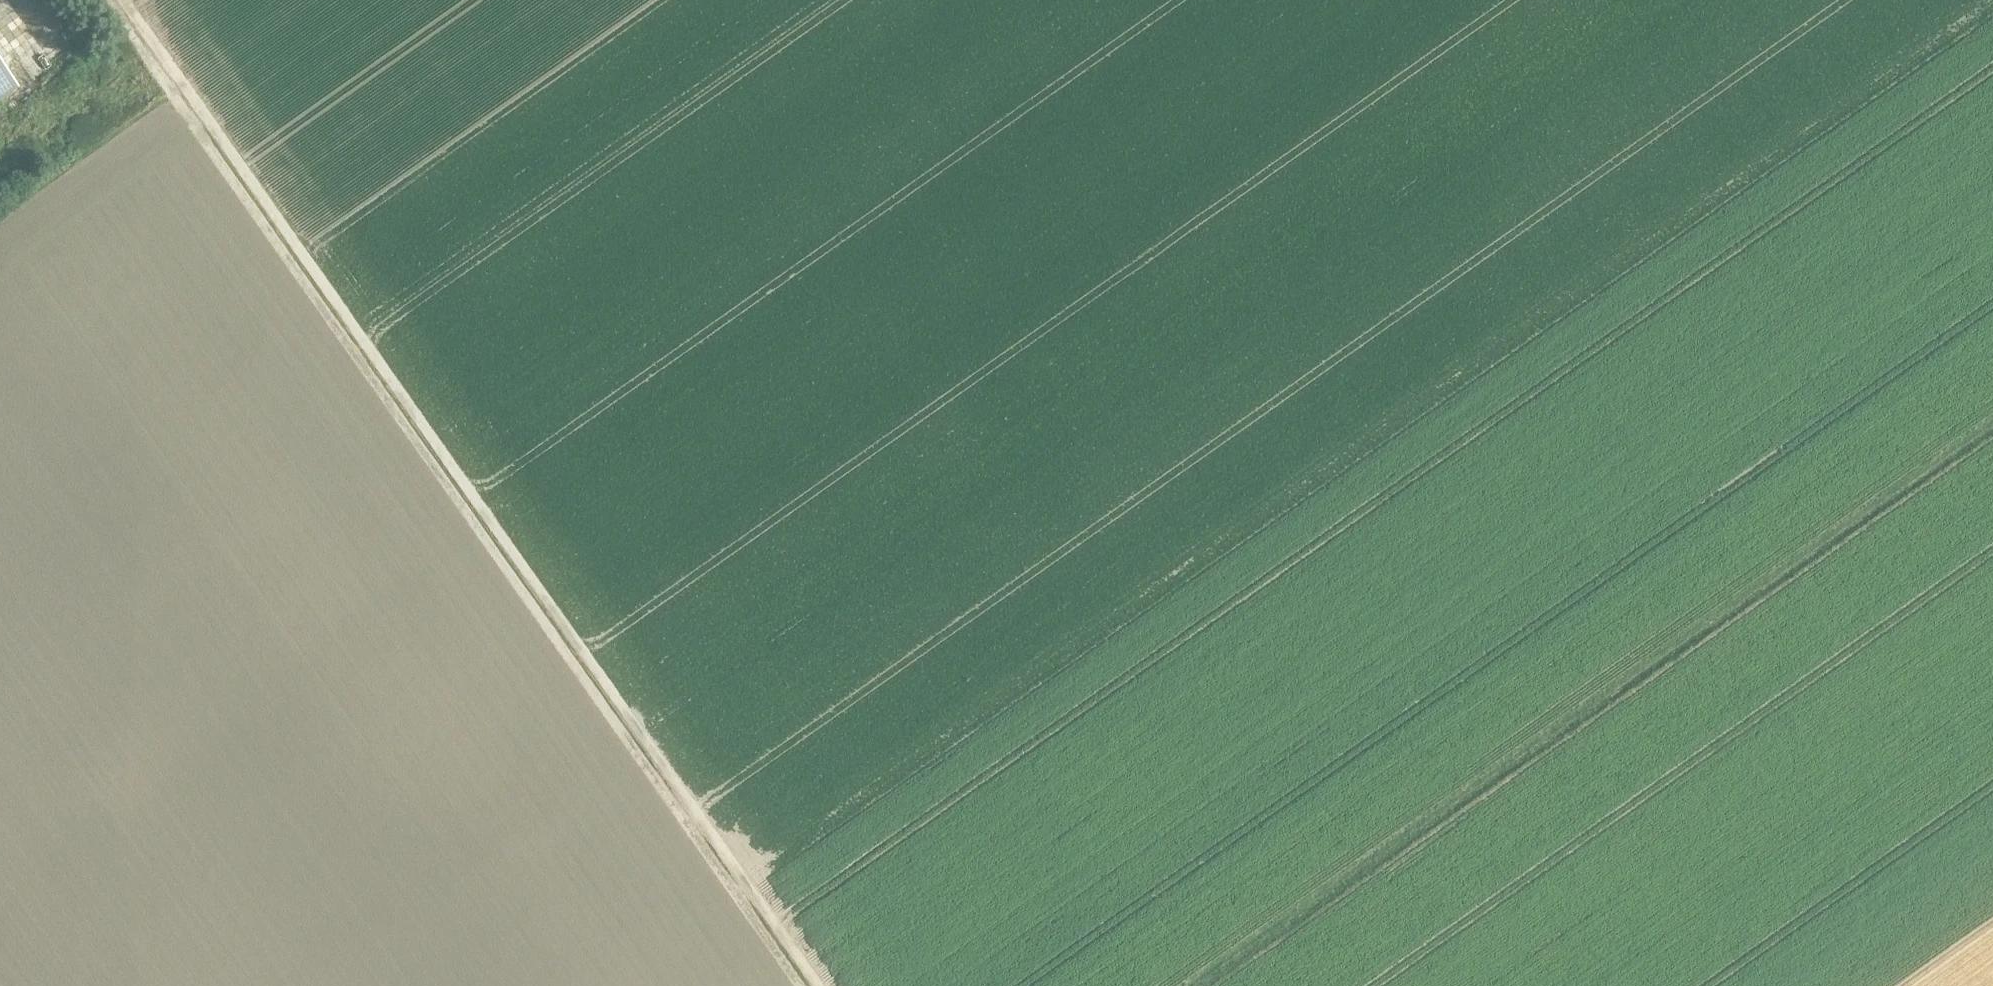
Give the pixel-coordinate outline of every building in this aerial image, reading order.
[(17,88),(0,64),(0,99),(17,88)]
